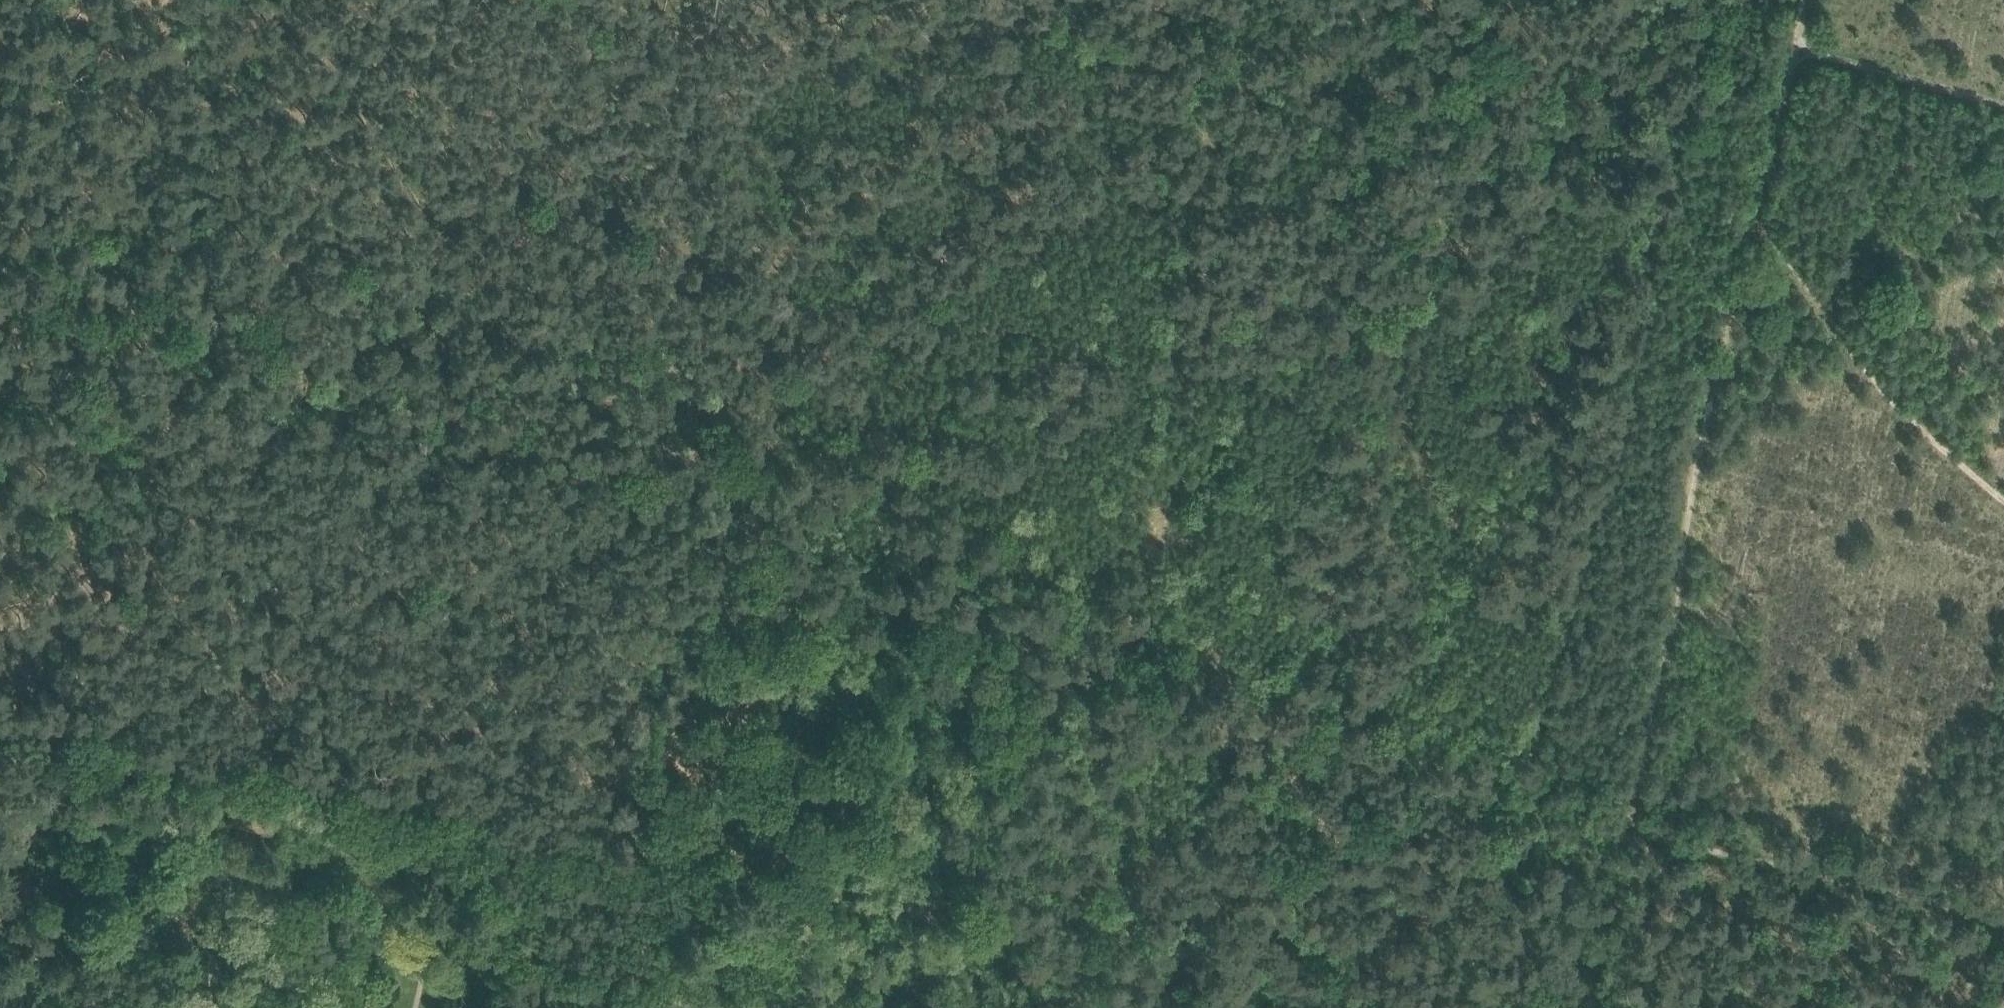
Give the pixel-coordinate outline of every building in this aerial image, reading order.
[(291,784),(289,791),(300,794),(302,786),(291,784)]
